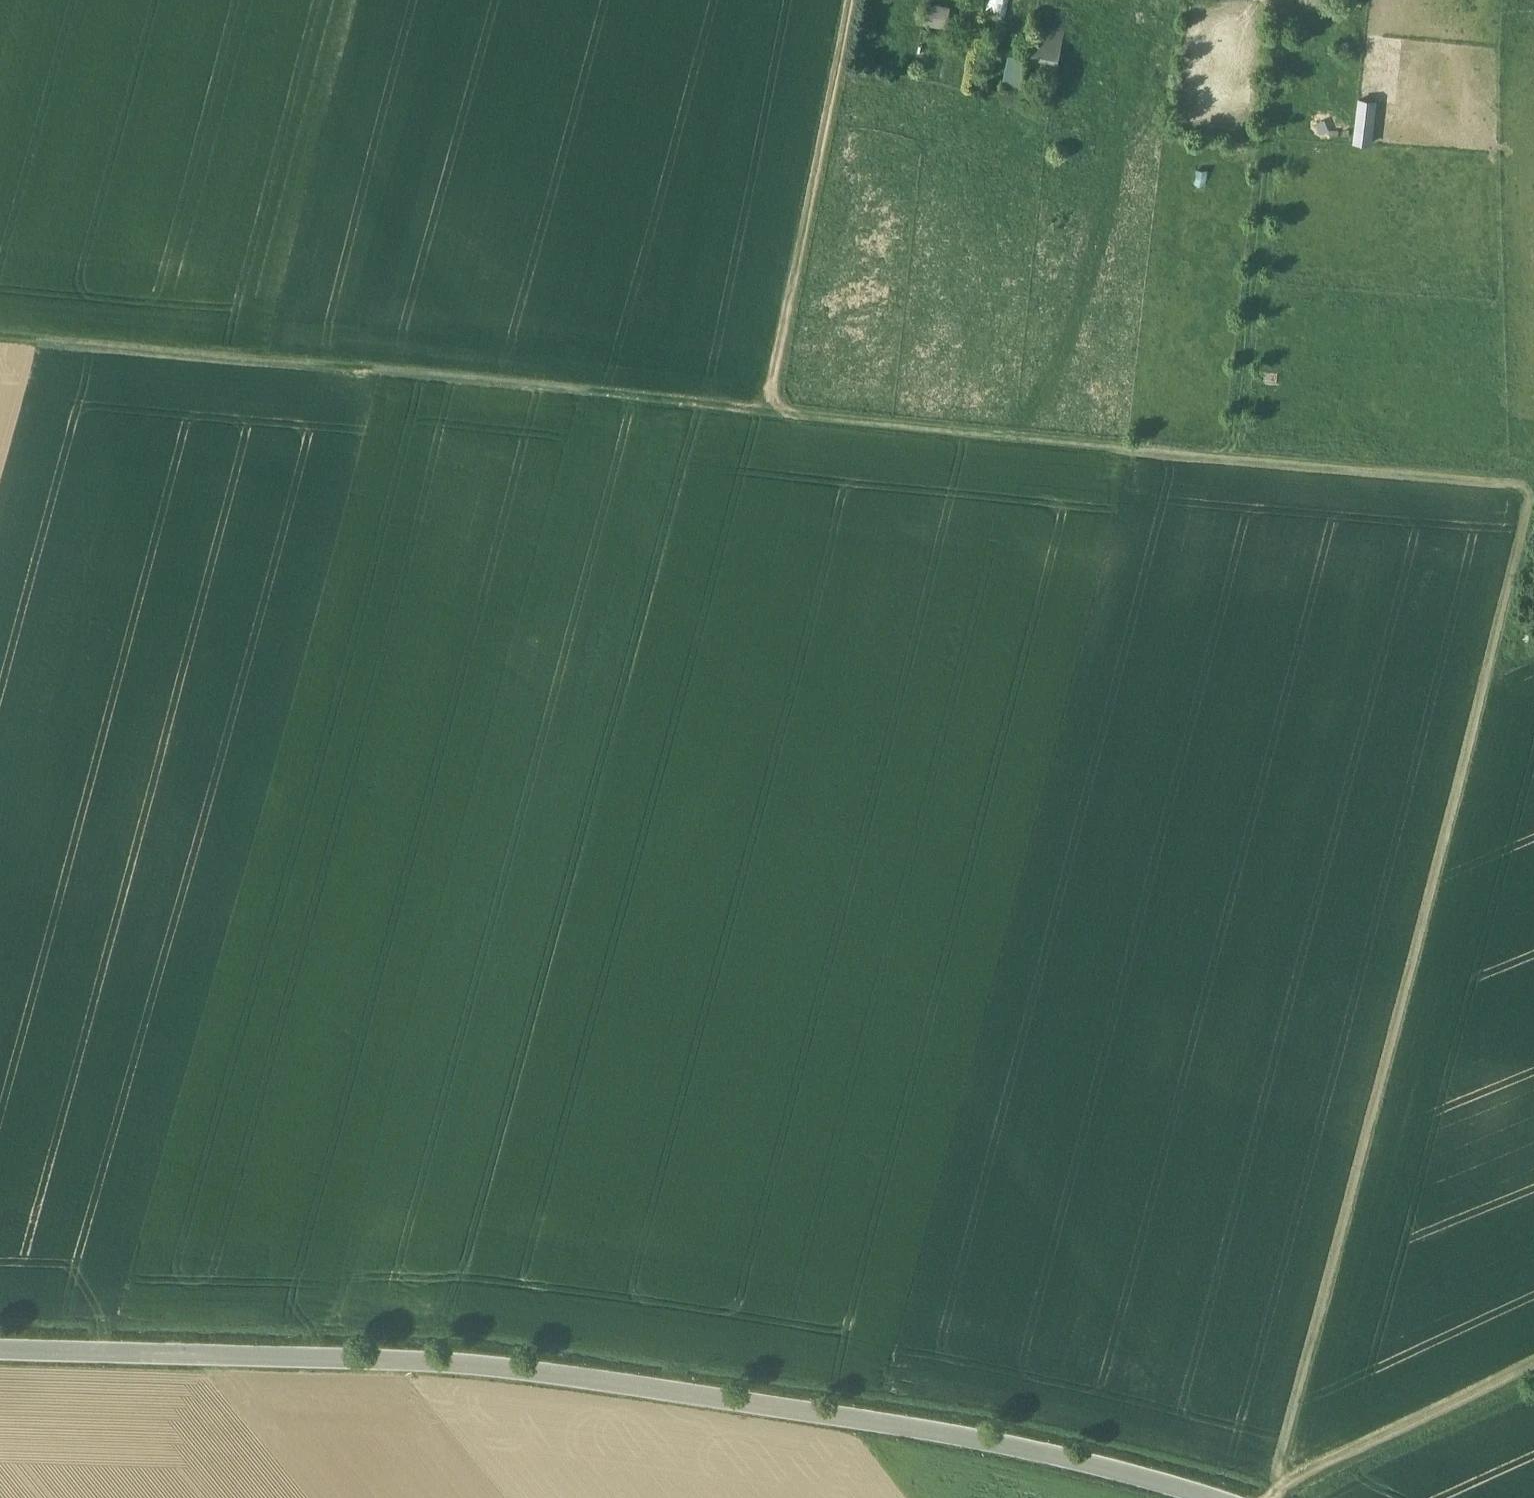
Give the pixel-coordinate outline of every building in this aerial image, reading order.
[(1008,0),(993,0),(992,15),(1007,15),(1008,0)] [(1075,17),(1076,8),(1046,3),(1044,12),(1075,17)] [(1025,83),(1028,54),(1012,52),(1009,82),(1025,83)] [(1362,97),(1358,141),(1377,143),(1381,98),(1362,97)]
